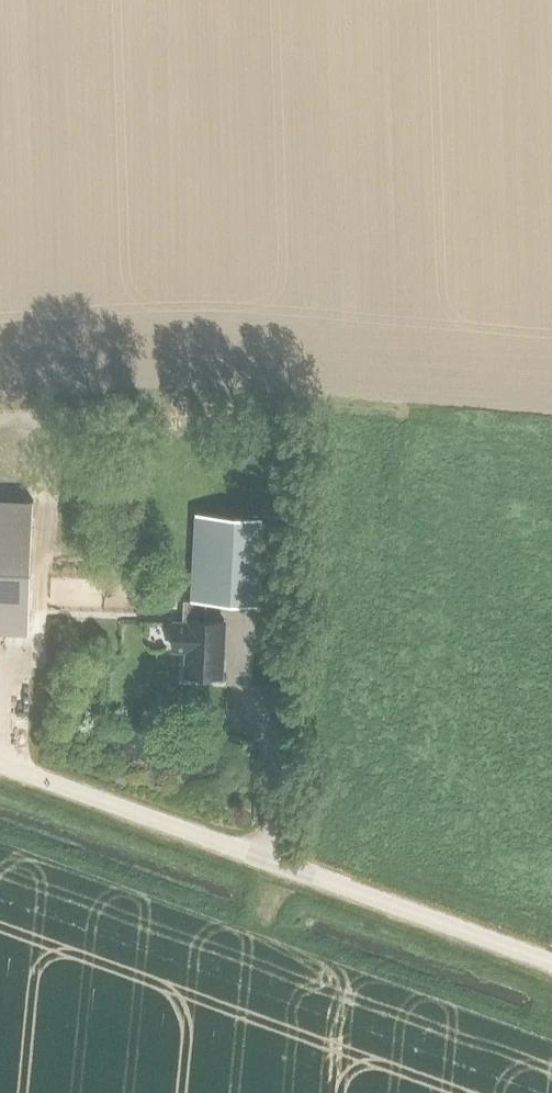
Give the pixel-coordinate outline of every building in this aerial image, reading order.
[(33,505),(33,501),(0,499),(0,632),(28,633),(33,505)] [(196,514),(191,601),(206,602),(257,605),(262,518),(196,514)] [(174,622),(173,651),(186,651),(185,676),(222,678),(225,620),(205,619),(183,618),(183,623),(174,622)]
